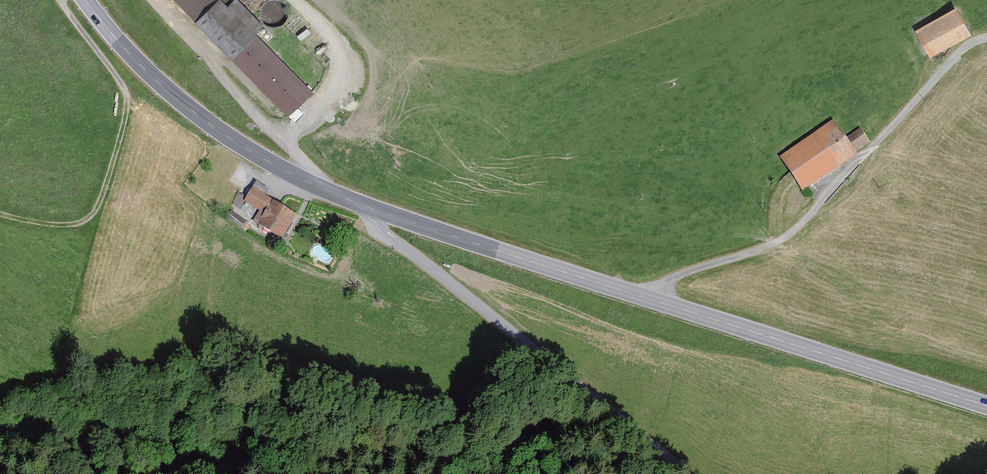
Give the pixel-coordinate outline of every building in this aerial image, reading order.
[(259,25),(234,0),(170,0),(286,116),(310,93),(250,34),(259,25)] [(275,28),(280,25),(284,20),(286,14),(284,8),(280,3),(275,0),(268,0),(263,3),(259,8),(257,14),(259,20),(263,25),(268,28),(275,28)] [(965,35),(950,7),(909,30),(925,57),(965,35)] [(840,139),(828,122),(775,156),(798,192),(853,156),(852,154),(866,145),(855,129),(840,139)] [(279,241),(294,217),(263,197),(266,192),(254,184),(242,203),(259,213),(252,224),(279,241)] [(247,224),(231,213),(226,219),(243,231),(247,224)]
